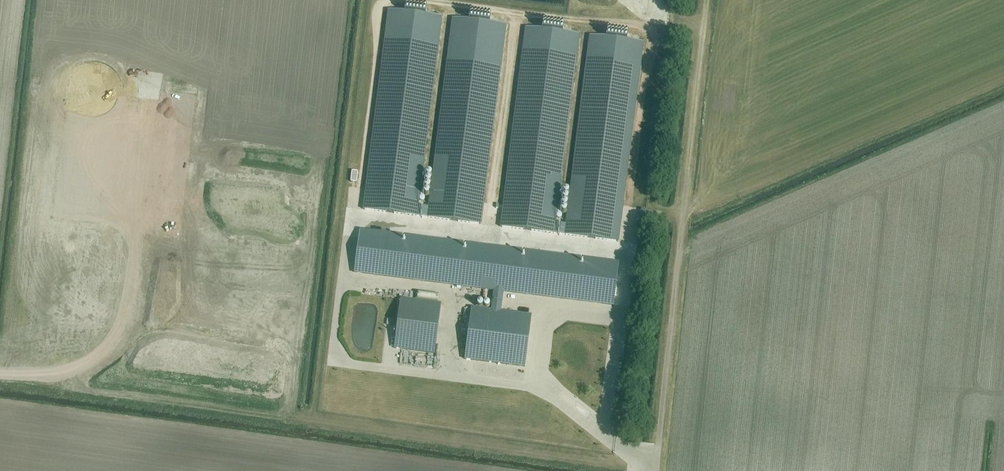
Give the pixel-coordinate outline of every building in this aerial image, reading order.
[(405,13),(425,16),(426,9),(405,6),(405,13)] [(427,209),(417,207),(442,18),(425,16),(405,13),(388,11),(363,209),(426,218),(427,209)] [(469,21),(490,23),(491,17),(470,14),(469,21)] [(469,21),(452,19),(427,209),(426,218),(479,225),(505,25),(490,23),(469,21)] [(543,30),(563,32),(564,26),(543,23),(543,30)] [(543,30),(526,28),(500,226),(553,233),(554,224),(578,34),(563,32),(543,30)] [(606,38),(628,41),(628,35),(607,32),(606,38)] [(606,38),(590,36),(566,225),(554,224),(553,233),(617,241),(643,43),(628,41),(606,38)] [(361,231),(356,272),(493,289),(503,291),(612,304),(617,264),(361,231)] [(490,312),(472,310),(465,359),(523,367),(530,317),(500,313),(503,291),(493,289),(490,312)] [(403,301),(396,350),(433,355),(439,306),(403,301)]
